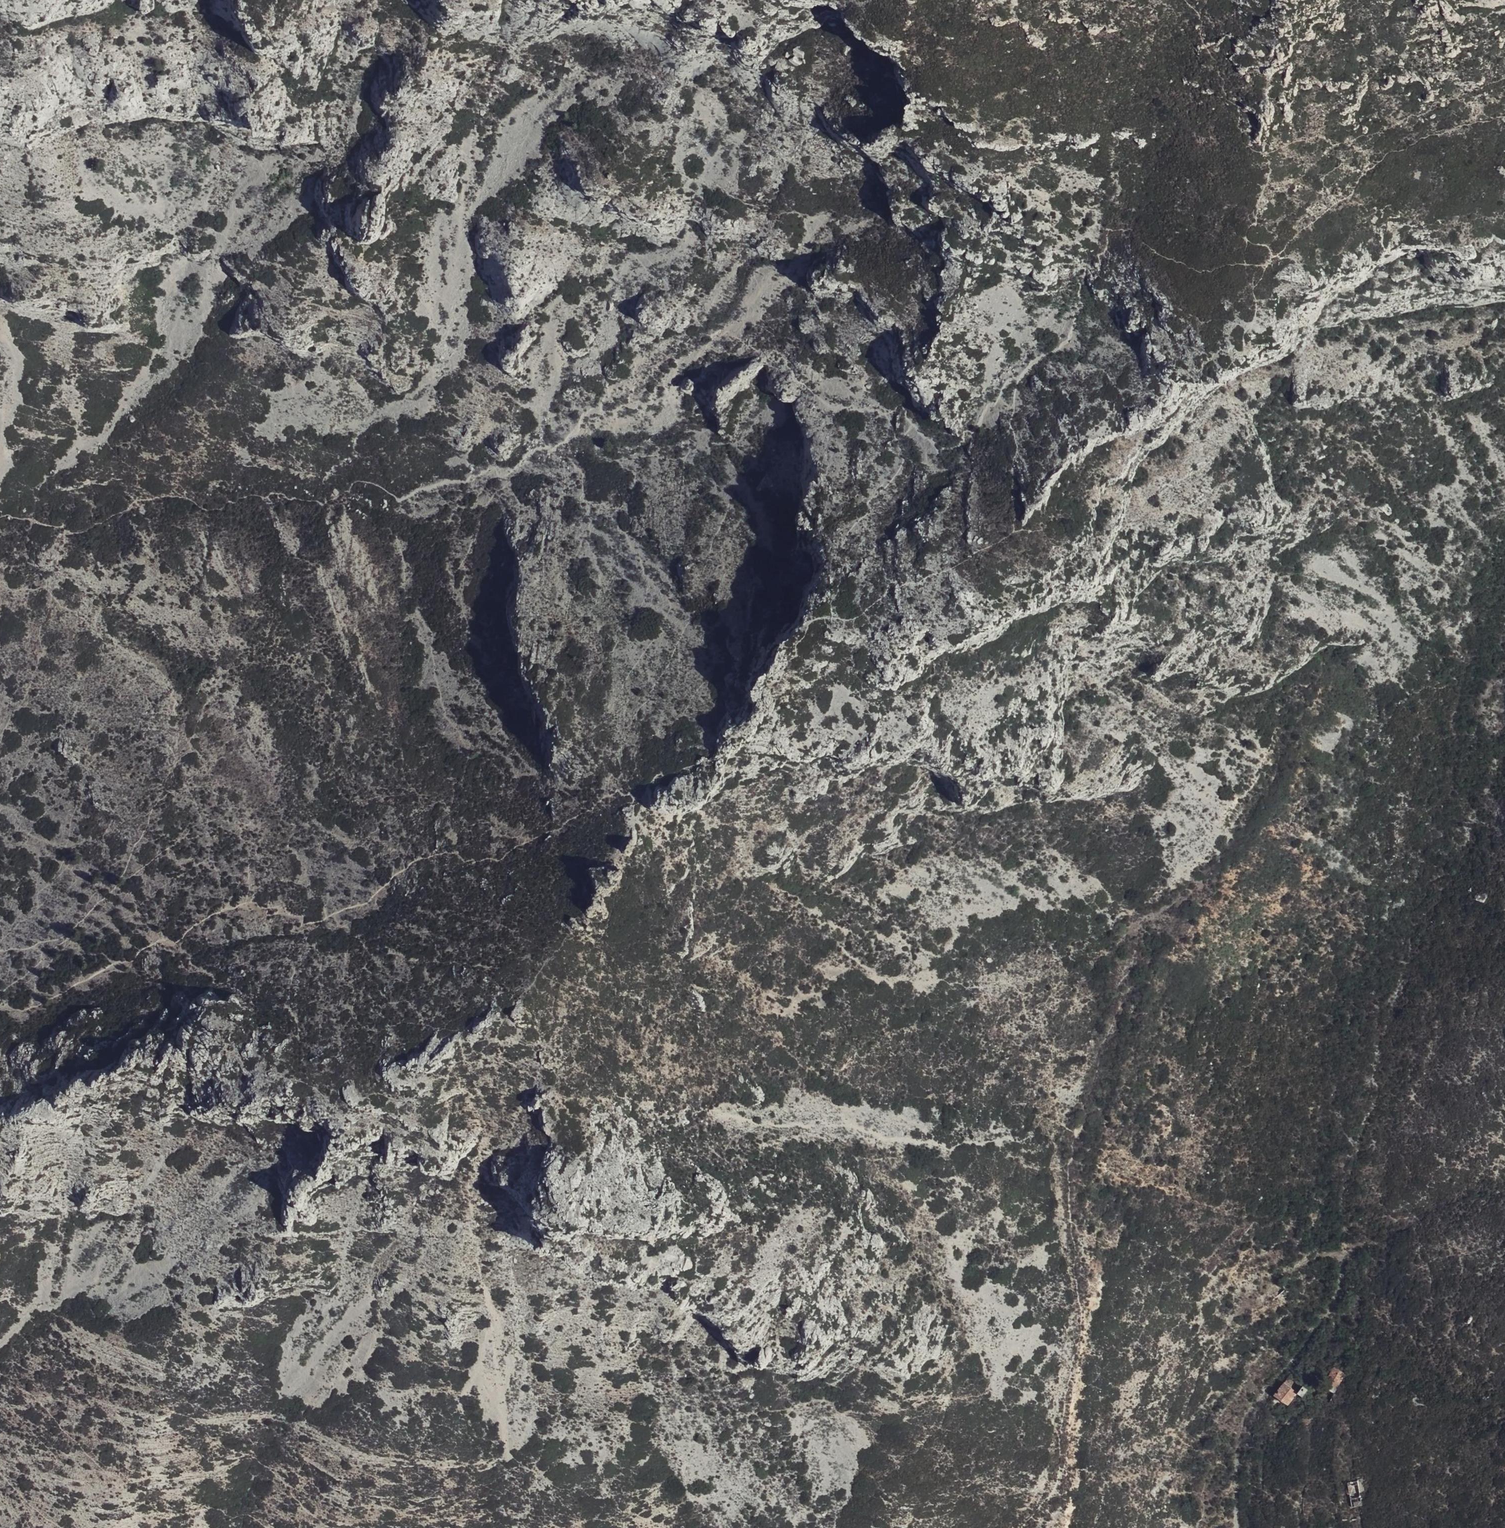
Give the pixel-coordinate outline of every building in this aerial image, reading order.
[(1332,1393),(1344,1373),(1332,1367),(1326,1377),(1324,1388),(1332,1393)] [(1288,1376),(1284,1381),(1296,1391),(1300,1386),(1288,1376)] [(1272,1394),(1286,1404),(1296,1391),(1284,1381),(1272,1394)] [(1357,1480),(1347,1482),(1352,1507),(1362,1505),(1357,1480)]
